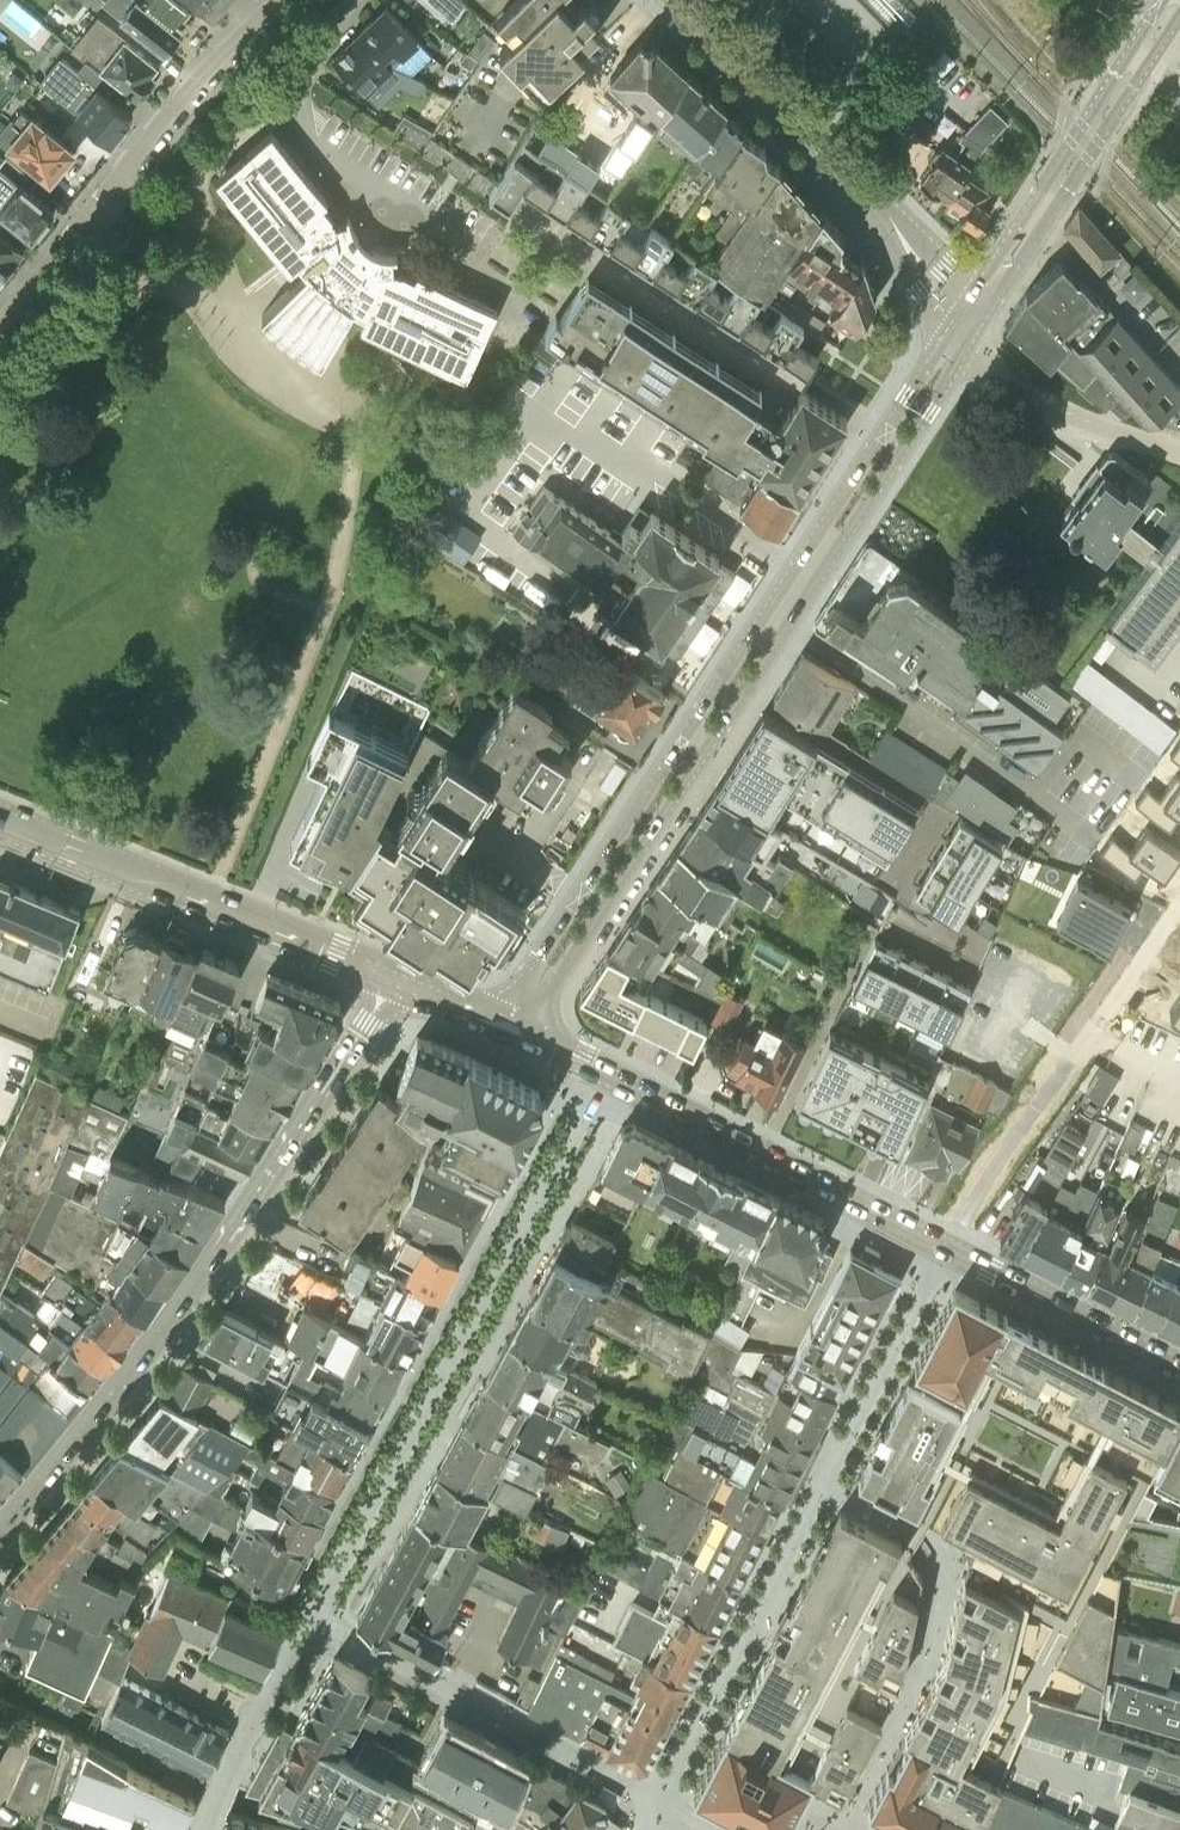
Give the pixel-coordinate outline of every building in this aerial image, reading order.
[(122,13),(165,48),(166,47),(173,41),(174,40),(178,32),(179,31),(172,25),(176,19),(179,22),(189,8),(179,0),(132,0),(122,13)] [(212,11),(221,0),(199,0),(212,11)] [(497,16),(506,25),(516,19),(523,27),(500,48),(522,70),(530,62),(550,84),(586,50),(583,47),(601,29),(590,17),(596,11),(595,11),(598,5),(597,0),(584,0),(578,5),(573,0),(514,0),(497,16)] [(1094,6),(1108,15),(1115,4),(1109,0),(1098,0),(1094,6)] [(386,6),(359,32),(410,66),(426,52),(415,41),(418,39),(386,6)] [(88,53),(92,56),(128,85),(127,86),(130,89),(131,87),(138,93),(141,89),(147,90),(152,84),(150,79),(153,75),(149,71),(156,63),(96,16),(71,47),(84,58),(88,53)] [(480,59),(496,38),(483,29),(468,50),(480,59)] [(365,89),(390,65),(406,71),(410,66),(359,32),(334,56),(365,89)] [(609,78),(645,111),(650,116),(655,109),(660,115),(686,72),(682,68),(654,42),(642,42),(609,78)] [(478,60),(467,52),(459,61),(471,70),(478,60)] [(52,70),(63,79),(80,93),(70,106),(111,138),(113,136),(120,135),(124,129),(124,123),(126,121),(125,120),(132,112),(62,57),(52,70)] [(677,140),(694,152),(723,111),(726,108),(725,107),(710,93),(711,93),(700,83),(699,83),(686,72),(660,115),(667,122),(661,131),(676,142),(677,140)] [(427,82),(409,74),(404,85),(422,93),(427,82)] [(990,104),(976,119),(994,136),(1008,121),(990,104)] [(53,118),(47,125),(23,106),(11,121),(22,129),(10,145),(50,178),(65,161),(58,156),(73,137),(67,132),(69,131),(53,118)] [(934,124),(914,108),(902,119),(923,136),(934,124)] [(696,175),(709,156),(720,164),(725,167),(746,134),(744,132),(743,126),(744,125),(730,116),(723,111),(694,152),(684,167),(696,175)] [(405,116),(394,132),(422,150),(432,134),(405,116)] [(432,130),(437,122),(429,117),(424,125),(432,130)] [(984,146),(994,136),(976,119),(964,131),(959,139),(964,142),(980,153),(984,146)] [(272,132),(228,168),(226,170),(291,250),(302,264),(301,265),(306,271),(262,314),(278,329),(303,349),(321,360),(352,306),(469,362),(495,309),(468,295),(417,270),(415,274),(403,268),(399,268),(399,267),(394,267),(394,254),(399,254),(399,252),(392,253),(385,252),(377,250),(374,249),(371,247),(360,239),(358,236),(353,228),(349,216),(349,214),(347,215),(348,219),(336,221),(335,217),(333,217),(332,213),(324,202),(328,199),(326,198),(325,198),(273,134),(272,132)] [(765,146),(746,134),(725,167),(720,164),(704,189),(732,209),(716,232),(727,240),(733,244),(756,208),(782,168),(779,165),(780,165),(767,156),(765,146)] [(955,155),(971,165),(980,153),(964,142),(955,155)] [(525,186),(546,199),(564,171),(523,145),(489,196),(510,209),(525,186)] [(938,191),(948,198),(965,172),(966,173),(971,165),(955,155),(943,146),(942,148),(936,149),(930,157),(932,163),(930,165),(932,165),(921,181),(938,192),(938,191)] [(16,178),(0,165),(0,208),(32,234),(34,232),(40,230),(45,224),(45,219),(54,208),(17,178),(16,178)] [(822,212),(782,168),(756,208),(733,244),(727,240),(711,265),(765,300),(789,264),(791,265),(824,214),(824,213),(822,212)] [(568,214),(589,227),(608,200),(564,171),(546,199),(543,203),(566,218),(568,214)] [(997,194),(966,173),(965,172),(948,198),(945,201),(961,211),(960,212),(978,225),(991,206),(990,205),(997,194)] [(612,242),(632,256),(651,228),(608,200),(589,227),(589,228),(587,232),(609,246),(612,242)] [(1133,265),(1080,205),(1079,204),(1064,225),(1100,267),(1114,282),(1133,265)] [(824,214),(791,265),(840,298),(863,263),(843,249),(843,236),(843,234),(842,234),(824,214)] [(22,246),(0,228),(0,267),(2,269),(3,270),(5,268),(6,268),(11,268),(16,262),(16,257),(16,256),(15,256),(22,246)] [(655,270),(676,284),(694,256),(651,228),(632,256),(630,260),(652,274),(655,270)] [(698,298),(719,312),(737,284),(694,256),(676,284),(673,288),(696,302),(698,298)] [(1026,290),(1026,291),(1060,329),(1098,295),(1080,274),(1078,276),(1062,258),(1026,290)] [(875,298),(863,263),(840,298),(834,309),(831,313),(855,328),(875,298)] [(743,445),(759,455),(802,389),(775,372),(769,382),(594,267),(561,318),(555,314),(545,330),(551,334),(733,451),(737,453),(743,445)] [(1137,297),(1150,284),(1137,271),(1124,285),(1137,297)] [(742,326),(762,340),(781,312),(737,284),(719,312),(716,316),(739,330),(742,326)] [(1006,322),(1008,324),(1050,362),(1051,361),(1069,377),(1069,376),(1106,409),(1110,404),(1120,394),(1079,350),(1060,329),(1026,291),(1006,322)] [(1079,350),(1117,316),(1118,315),(1117,314),(1116,315),(1098,295),(1060,329),(1079,350)] [(781,312),(762,340),(760,344),(782,358),(785,354),(807,369),(827,339),(817,332),(816,335),(781,312)] [(1167,407),(1179,396),(1179,386),(1117,316),(1079,350),(1120,394),(1134,408),(1148,424),(1167,407)] [(847,418),(802,389),(759,455),(754,464),(799,493),(847,418)] [(1134,408),(1120,394),(1110,404),(1125,418),(1134,408)] [(777,525),(799,493),(754,464),(737,453),(733,451),(732,453),(725,448),(717,461),(711,457),(707,463),(700,473),(707,477),(706,478),(725,490),(757,512),(777,525)] [(1062,519),(1081,534),(1108,554),(1119,539),(1125,532),(1120,528),(1128,518),(1124,516),(1152,480),(1132,466),(1113,452),(1107,452),(1097,465),(1103,469),(1080,499),(1078,497),(1074,502),(1070,503),(1065,510),(1066,514),(1062,519)] [(680,651),(681,650),(709,609),(709,608),(709,607),(709,606),(708,606),(708,605),(712,599),(713,599),(714,599),(715,599),(716,598),(736,569),(651,510),(640,526),(630,519),(622,532),(626,535),(623,539),(560,495),(559,496),(543,485),(512,529),(528,540),(527,541),(607,596),(602,604),(674,652),(675,652),(677,652),(679,652),(680,651)] [(462,560),(478,535),(438,509),(422,535),(462,560)] [(1168,550),(1164,547),(1128,518),(1120,528),(1125,532),(1119,539),(1155,566),(1168,550)] [(1164,547),(1168,550),(1155,566),(1111,623),(1109,621),(1105,625),(1109,628),(1129,644),(1172,588),(1179,594),(1179,526),(1164,547)] [(425,542),(404,528),(392,548),(413,561),(425,542)] [(866,543),(816,619),(816,620),(815,620),(815,622),(815,624),(816,624),(817,626),(818,626),(829,635),(871,663),(899,682),(902,678),(914,686),(918,680),(955,707),(954,708),(1038,768),(1064,732),(1051,722),(1070,697),(1000,646),(1002,644),(918,583),(923,577),(874,545),(874,543),(873,543),(872,542),(871,541),(869,542),(868,542),(866,543)] [(1179,628),(1179,594),(1172,588),(1129,644),(1154,663),(1179,628)] [(664,691),(584,639),(571,659),(592,672),(586,681),(582,679),(576,688),(619,718),(618,719),(617,721),(617,723),(616,724),(617,726),(617,728),(618,729),(619,731),(620,732),(622,733),(623,734),(625,734),(627,734),(628,734),(630,734),(632,733),(633,732),(634,731),(635,730),(651,705),(653,706),(654,705),(659,704),(663,696),(662,692),(664,691)] [(855,684),(802,651),(774,696),(785,702),(784,704),(831,733),(831,732),(832,730),(828,727),(855,684)] [(1093,700),(1159,750),(1176,727),(1086,659),(1069,682),(1093,700)] [(292,839),(352,867),(420,728),(430,708),(353,670),(332,712),(330,711),(307,758),(327,768),(292,839)] [(528,670),(516,687),(552,711),(564,693),(528,670)] [(548,718),(552,711),(516,687),(469,760),(447,746),(420,728),(352,867),(368,877),(354,899),(387,921),(384,925),(417,946),(422,938),(466,966),(486,929),(500,938),(511,900),(467,870),(468,867),(446,852),(435,845),(439,839),(445,843),(450,836),(454,829),(457,830),(490,778),(518,796),(529,779),(549,792),(572,757),(551,744),(561,727),(548,718)] [(764,711),(717,787),(768,819),(782,828),(870,883),(871,883),(871,884),(891,896),(896,898),(909,905),(917,890),(990,936),(1024,857),(957,815),(922,794),(916,805),(764,711)] [(932,794),(947,770),(948,769),(887,730),(870,756),(870,755),(869,756),(932,794)] [(1171,754),(1179,760),(1179,742),(1171,754)] [(959,777),(947,770),(932,794),(954,808),(957,804),(1008,841),(1019,825),(1009,817),(1018,805),(966,767),(959,777)] [(1165,800),(1149,787),(1137,803),(1171,828),(1179,816),(1179,780),(1165,800)] [(717,787),(699,814),(755,852),(763,857),(782,828),(768,819),(717,787)] [(755,852),(699,814),(678,845),(738,886),(748,871),(762,880),(772,863),(755,852)] [(1179,855),(1179,848),(1147,825),(1131,849),(1114,836),(1102,853),(1136,877),(1147,863),(1165,876),(1179,855)] [(659,874),(718,913),(719,912),(729,920),(748,892),(738,886),(678,845),(659,874)] [(776,866),(772,863),(762,880),(748,871),(738,886),(748,892),(761,901),(768,890),(774,894),(793,866),(780,858),(776,866)] [(705,934),(718,913),(659,874),(632,915),(691,952),(704,933),(705,934)] [(47,986),(80,909),(68,904),(65,903),(14,882),(15,880),(11,879),(10,881),(0,876),(0,965),(47,986)] [(862,880),(852,896),(880,912),(890,896),(862,880)] [(1057,922),(1110,948),(1130,907),(1077,881),(1057,922)] [(694,985),(721,998),(730,978),(691,952),(632,915),(611,945),(652,966),(656,960),(669,967),(677,955),(701,973),(694,985)] [(103,983),(134,996),(160,937),(136,926),(126,930),(127,933),(103,983)] [(134,1001),(169,1016),(197,953),(184,948),(185,945),(183,938),(172,933),(165,937),(164,939),(160,937),(134,996),(136,997),(134,1001)] [(875,939),(853,983),(854,983),(949,1030),(971,986),(875,939)] [(197,1028),(206,1007),(207,1007),(212,998),(222,1003),(241,962),(201,944),(197,954),(197,953),(169,1016),(197,1028)] [(677,990),(605,955),(576,999),(691,1056),(702,1032),(660,1016),(677,990)] [(268,972),(249,1016),(267,1024),(273,1012),(279,1014),(276,1020),(297,1029),(303,1014),(305,1015),(315,991),(268,972)] [(320,1049),(343,1013),(340,1001),(315,991),(305,1015),(303,1014),(297,1029),(276,1020),(279,1014),(273,1012),(267,1024),(320,1049)] [(727,991),(712,1021),(729,1029),(744,999),(727,991)] [(1171,1009),(1179,1016),(1179,996),(1171,1009)] [(267,1024),(249,1016),(246,1015),(242,1023),(252,1027),(245,1041),(251,1043),(307,1070),(320,1049),(267,1024)] [(755,1086),(778,1097),(806,1041),(782,1029),(782,1030),(764,1021),(753,1041),(742,1036),(729,1065),(738,1070),(735,1076),(737,1077),(740,1070),(758,1079),(755,1086)] [(796,1099),(791,1109),(791,1110),(867,1148),(873,1150),(888,1158),(892,1160),(897,1149),(932,1081),(830,1030),(796,1099)] [(441,1110),(464,1053),(429,1038),(428,1039),(417,1034),(416,1036),(417,1036),(398,1080),(394,1084),(439,1108),(441,1110)] [(296,1086),(307,1070),(251,1043),(244,1057),(206,1038),(199,1056),(290,1096),(292,1093),(296,1086)] [(501,1178),(542,1102),(539,1090),(472,1056),(470,1055),(464,1053),(441,1110),(456,1117),(442,1146),(431,1141),(430,1144),(501,1178)] [(76,1066),(53,1055),(46,1071),(69,1082),(76,1066)] [(286,1104),(290,1096),(199,1056),(192,1070),(214,1080),(207,1097),(231,1108),(232,1104),(273,1123),(285,1104),(286,1104)] [(1091,1073),(1113,1087),(1122,1072),(1099,1059),(1091,1073)] [(924,1118),(909,1149),(924,1157),(927,1163),(926,1164),(936,1169),(936,1168),(939,1167),(943,1166),(944,1166),(945,1165),(953,1169),(995,1080),(977,1072),(951,1060),(924,1118)] [(1,1291),(24,1239),(37,1211),(51,1180),(49,1179),(68,1137),(110,1155),(129,1113),(90,1095),(37,1071),(8,1134),(0,1151),(0,1291),(1,1291)] [(1009,1087),(997,1081),(985,1106),(998,1111),(1009,1087)] [(300,1200),(350,1233),(428,1116),(431,1119),(439,1108),(394,1084),(389,1090),(380,1082),(300,1200)] [(257,1149),(273,1123),(232,1104),(231,1108),(207,1097),(186,1087),(175,1111),(257,1149)] [(244,1170),(257,1149),(175,1111),(167,1129),(182,1135),(184,1131),(187,1133),(181,1142),(182,1143),(171,1160),(192,1169),(203,1152),(244,1170)] [(1132,1116),(1120,1145),(1135,1152),(1141,1138),(1147,1123),(1133,1116),(1132,1116)] [(1001,1240),(1016,1248),(1045,1204),(1053,1191),(1087,1133),(1066,1121),(1044,1157),(1051,1161),(1033,1192),(1026,1188),(1012,1211),(1016,1214),(1001,1240)] [(633,1179),(646,1186),(669,1140),(635,1123),(622,1127),(616,1138),(602,1165),(616,1171),(614,1175),(631,1184),(633,1179)] [(154,1204),(205,1229),(226,1199),(160,1173),(159,1174),(150,1171),(110,1155),(68,1137),(49,1179),(51,1180),(121,1219),(133,1193),(151,1202),(154,1204)] [(669,1140),(646,1186),(664,1195),(660,1205),(673,1211),(678,1201),(689,1207),(692,1208),(714,1163),(669,1140)] [(501,1178),(430,1144),(416,1175),(484,1208),(501,1178)] [(730,1228),(754,1240),(776,1194),(714,1163),(692,1208),(689,1207),(683,1219),(699,1227),(705,1215),(718,1222),(712,1234),(724,1240),(730,1228)] [(484,1208),(416,1175),(394,1225),(459,1255),(464,1245),(484,1208)] [(1060,1270),(1065,1273),(1085,1283),(1101,1248),(1104,1242),(1128,1188),(1104,1177),(1097,1192),(1098,1192),(1088,1213),(1076,1235),(1072,1247),(1060,1268),(1060,1270)] [(37,1211),(164,1286),(166,1283),(187,1254),(138,1228),(121,1219),(51,1180),(37,1211)] [(1088,1213),(1098,1192),(1097,1192),(1079,1184),(1075,1191),(1077,1192),(1071,1204),(1066,1214),(1042,1261),(1060,1270),(1060,1268),(1072,1247),(1076,1235),(1088,1213)] [(1045,1204),(1016,1248),(1030,1255),(1042,1261),(1066,1214),(1071,1204),(1077,1192),(1075,1191),(1070,1188),(1065,1197),(1053,1191),(1045,1204)] [(776,1194),(754,1240),(741,1265),(804,1298),(817,1273),(821,1275),(833,1252),(818,1245),(825,1229),(827,1228),(823,1216),(821,1216),(776,1194)] [(1109,1296),(1133,1308),(1152,1265),(1161,1243),(1178,1205),(1159,1197),(1143,1235),(1134,1257),(1128,1254),(1109,1296)] [(138,1228),(187,1254),(205,1229),(154,1204),(151,1202),(138,1228)] [(1085,1283),(1085,1284),(1109,1296),(1128,1254),(1145,1216),(1126,1208),(1109,1245),(1104,1242),(1101,1248),(1085,1283)] [(26,1240),(54,1258),(55,1256),(109,1289),(108,1290),(145,1314),(148,1310),(164,1286),(37,1211),(24,1239),(26,1240)] [(573,1218),(556,1250),(600,1274),(608,1259),(617,1241),(573,1218)] [(378,1263),(392,1269),(393,1266),(443,1286),(459,1255),(394,1225),(378,1261),(378,1263)] [(45,1274),(54,1258),(26,1240),(17,1257),(45,1274)] [(820,1302),(795,1351),(822,1366),(844,1378),(859,1350),(860,1348),(859,1347),(864,1338),(865,1337),(869,1328),(870,1327),(874,1318),(875,1316),(880,1307),(880,1306),(885,1297),(886,1297),(887,1295),(898,1273),(879,1263),(872,1260),(875,1254),(874,1254),(866,1249),(865,1249),(862,1256),(851,1251),(852,1249),(850,1248),(820,1302)] [(580,1318),(580,1319),(595,1326),(690,1375),(691,1373),(690,1372),(711,1329),(682,1314),(691,1294),(654,1276),(651,1282),(608,1259),(600,1274),(556,1250),(532,1293),(580,1318)] [(346,1281),(375,1293),(426,1319),(443,1286),(393,1266),(392,1269),(378,1263),(351,1251),(346,1261),(353,1264),(346,1281)] [(1133,1308),(1158,1321),(1175,1280),(1179,1269),(1179,1259),(1170,1255),(1163,1272),(1152,1265),(1133,1308)] [(121,1345),(145,1314),(108,1290),(103,1297),(58,1268),(43,1290),(49,1295),(47,1298),(121,1345)] [(1175,1280),(1158,1321),(1179,1332),(1179,1269),(1175,1280)] [(694,1791),(768,1829),(914,1829),(915,1829),(918,1829),(956,1829),(967,1810),(983,1818),(1023,1724),(1032,1702),(1029,1700),(1029,1687),(1101,1707),(1120,1569),(1179,1582),(1179,1522),(1147,1516),(1153,1503),(1140,1496),(1156,1466),(1179,1420),(1179,1407),(955,1289),(694,1791)] [(90,1384),(105,1366),(34,1315),(36,1313),(3,1291),(2,1292),(1,1291),(0,1293),(0,1320),(90,1384)] [(363,1315),(373,1318),(365,1333),(408,1354),(426,1319),(375,1293),(363,1315)] [(532,1293),(509,1335),(557,1360),(556,1361),(572,1369),(580,1355),(582,1356),(589,1354),(592,1349),(591,1341),(589,1340),(595,1326),(580,1319),(580,1318),(532,1293)] [(34,1315),(105,1366),(121,1345),(47,1298),(36,1313),(34,1315)] [(289,1340),(311,1350),(389,1389),(408,1354),(365,1333),(365,1334),(305,1307),(289,1340)] [(206,1335),(205,1336),(286,1381),(288,1381),(295,1367),(305,1350),(224,1309),(223,1310),(206,1335)] [(720,1310),(712,1330),(740,1345),(750,1329),(720,1310)] [(25,1465),(43,1443),(42,1443),(55,1427),(90,1384),(0,1320),(0,1445),(25,1465)] [(815,1435),(835,1395),(784,1368),(773,1390),(732,1369),(743,1347),(740,1345),(712,1330),(711,1329),(690,1372),(691,1373),(693,1374),(694,1374),(815,1435)] [(486,1378),(574,1426),(575,1424),(581,1411),(554,1398),(558,1390),(586,1404),(597,1382),(572,1369),(556,1361),(557,1360),(509,1335),(486,1378)] [(214,1380),(205,1376),(184,1365),(161,1396),(160,1397),(195,1415),(214,1380)] [(685,1375),(668,1366),(662,1378),(680,1386),(685,1375)] [(295,1367),(288,1381),(317,1396),(324,1382),(295,1367)] [(317,1396),(371,1422),(377,1411),(383,1410),(388,1401),(386,1395),(349,1374),(341,1389),(325,1380),(324,1382),(317,1396)] [(782,1499),(815,1435),(694,1374),(693,1374),(663,1436),(681,1445),(679,1448),(782,1499)] [(463,1421),(542,1465),(545,1460),(556,1440),(583,1450),(584,1448),(603,1456),(610,1442),(575,1424),(574,1426),(486,1378),(463,1421)] [(293,1423),(354,1453),(370,1425),(369,1424),(371,1422),(317,1396),(288,1381),(272,1412),(293,1423)] [(209,1489),(242,1453),(251,1444),(251,1443),(225,1431),(195,1415),(160,1397),(121,1444),(209,1489)] [(1156,1466),(1179,1478),(1179,1420),(1156,1466)] [(463,1421),(437,1469),(486,1494),(488,1492),(526,1510),(550,1463),(545,1460),(542,1465),(463,1421)] [(276,1456),(336,1488),(344,1471),(350,1470),(355,1461),(353,1455),(354,1453),(293,1423),(276,1456)] [(242,1453),(257,1461),(250,1475),(282,1491),(281,1491),(322,1513),(336,1488),(276,1456),(251,1443),(251,1444),(242,1453)] [(209,1489),(121,1444),(93,1478),(158,1520),(170,1528),(173,1525),(175,1526),(180,1521),(186,1514),(192,1508),(209,1489)] [(25,1465),(0,1445),(0,1479),(7,1485),(25,1465)] [(663,1479),(766,1531),(782,1499),(679,1448),(664,1477),(663,1479)] [(660,1542),(739,1583),(766,1531),(663,1479),(664,1477),(646,1468),(621,1522),(643,1532),(661,1541),(660,1542)] [(415,1509),(464,1535),(465,1532),(486,1494),(437,1469),(432,1479),(431,1478),(424,1491),(425,1491),(415,1509)] [(621,1469),(605,1479),(616,1495),(632,1485),(621,1469)] [(93,1478),(77,1497),(113,1519),(119,1511),(122,1513),(120,1516),(146,1534),(158,1520),(93,1478)] [(214,1519),(218,1521),(229,1499),(209,1489),(192,1508),(214,1519)] [(322,1513),(281,1491),(274,1505),(254,1494),(245,1508),(250,1511),(308,1542),(322,1513)] [(61,1515),(142,1562),(148,1550),(126,1537),(121,1545),(116,1543),(126,1528),(112,1520),(113,1519),(77,1497),(61,1515)] [(229,1499),(218,1521),(228,1527),(240,1505),(229,1499)] [(250,1511),(245,1508),(240,1505),(228,1527),(239,1532),(250,1511)] [(214,1519),(192,1508),(186,1514),(210,1527),(214,1519)] [(496,1644),(541,1665),(558,1632),(565,1635),(587,1590),(465,1532),(464,1535),(415,1509),(356,1617),(358,1618),(359,1617),(391,1634),(391,1633),(435,1657),(446,1635),(439,1632),(472,1570),(522,1598),(496,1644)] [(284,1587),(308,1542),(250,1511),(239,1532),(225,1556),(284,1587)] [(210,1527),(186,1514),(180,1521),(206,1535),(210,1527)] [(569,1530),(534,1514),(526,1531),(562,1547),(569,1530)] [(42,1536),(138,1576),(143,1565),(141,1563),(142,1562),(61,1515),(42,1536)] [(206,1535),(180,1521),(175,1526),(202,1542),(206,1535)] [(139,1576),(138,1576),(42,1536),(23,1559),(126,1604),(139,1576)] [(674,1604),(717,1625),(718,1624),(739,1583),(660,1542),(648,1567),(609,1548),(600,1565),(674,1604)] [(116,1626),(126,1604),(23,1559),(6,1578),(5,1580),(116,1626)] [(180,1628),(266,1666),(282,1630),(260,1621),(265,1609),(230,1594),(228,1599),(170,1572),(136,1647),(111,1637),(99,1664),(122,1677),(132,1655),(162,1669),(180,1628)] [(0,1590),(0,1622),(10,1626),(11,1625),(37,1638),(26,1666),(72,1686),(86,1693),(99,1664),(111,1637),(116,1626),(5,1580),(1,1591),(0,1590)] [(674,1604),(667,1619),(634,1602),(614,1640),(642,1656),(647,1659),(646,1660),(689,1682),(717,1625),(674,1604)] [(1179,1691),(1179,1641),(1140,1630),(1140,1631),(1130,1628),(1130,1630),(1112,1626),(1107,1669),(1179,1691)] [(639,1766),(647,1763),(673,1713),(633,1693),(611,1681),(615,1671),(584,1655),(585,1654),(563,1643),(529,1710),(606,1749),(639,1766)] [(334,1656),(321,1679),(386,1713),(386,1712),(393,1700),(393,1699),(365,1685),(370,1675),(334,1656)] [(637,1685),(633,1693),(673,1713),(689,1682),(646,1660),(647,1659),(642,1656),(633,1674),(634,1674),(631,1682),(637,1685)] [(1107,1669),(1103,1699),(1109,1702),(1107,1709),(1179,1730),(1179,1691),(1107,1669)] [(516,1700),(528,1706),(539,1680),(528,1675),(516,1700)] [(140,1738),(209,1773),(229,1730),(123,1676),(104,1720),(119,1728),(115,1735),(136,1745),(140,1738)] [(321,1679),(297,1723),(410,1786),(411,1782),(422,1766),(370,1739),(378,1723),(398,1732),(402,1722),(397,1718),(386,1712),(386,1713),(321,1679)] [(79,1708),(86,1693),(72,1686),(65,1701),(79,1708)] [(1023,1724),(1079,1742),(1079,1740),(1116,1752),(1130,1756),(1122,1780),(1119,1787),(1129,1791),(1115,1823),(1112,1829),(1151,1829),(1154,1824),(1171,1829),(1179,1829),(1179,1746),(1164,1741),(1164,1740),(1098,1719),(1101,1707),(1029,1687),(1029,1700),(1032,1702),(1023,1724)] [(528,1762),(446,1719),(422,1766),(411,1782),(472,1816),(497,1829),(501,1829),(508,1813),(509,1813),(515,1796),(528,1762)] [(297,1723),(279,1755),(268,1749),(247,1787),(248,1787),(247,1788),(260,1791),(315,1808),(385,1829),(467,1829),(472,1816),(411,1782),(410,1786),(297,1723)] [(195,1803),(143,1779),(86,1745),(66,1733),(58,1761),(45,1804),(81,1818),(111,1829),(181,1829),(185,1821),(187,1821),(187,1820),(188,1817),(193,1806),(194,1806),(195,1803)] [(7,1799),(41,1815),(45,1804),(58,1761),(30,1749),(7,1799)] [(606,1803),(528,1762),(515,1796),(536,1805),(570,1829),(595,1829),(608,1813),(606,1803)] [(1099,1829),(1085,1824),(1013,1793),(996,1786),(983,1818),(980,1827),(979,1826),(977,1829),(1100,1829),(1099,1829)] [(536,1805),(515,1796),(509,1813),(508,1813),(501,1829),(570,1829),(536,1805)] [(45,1804),(41,1815),(36,1829),(76,1829),(81,1818),(45,1804)] [(472,1816),(467,1829),(497,1829),(472,1816)] [(259,1826),(229,1817),(228,1817),(223,1829),(257,1829),(259,1826)] [(81,1818),(76,1829),(111,1829),(81,1818)]
